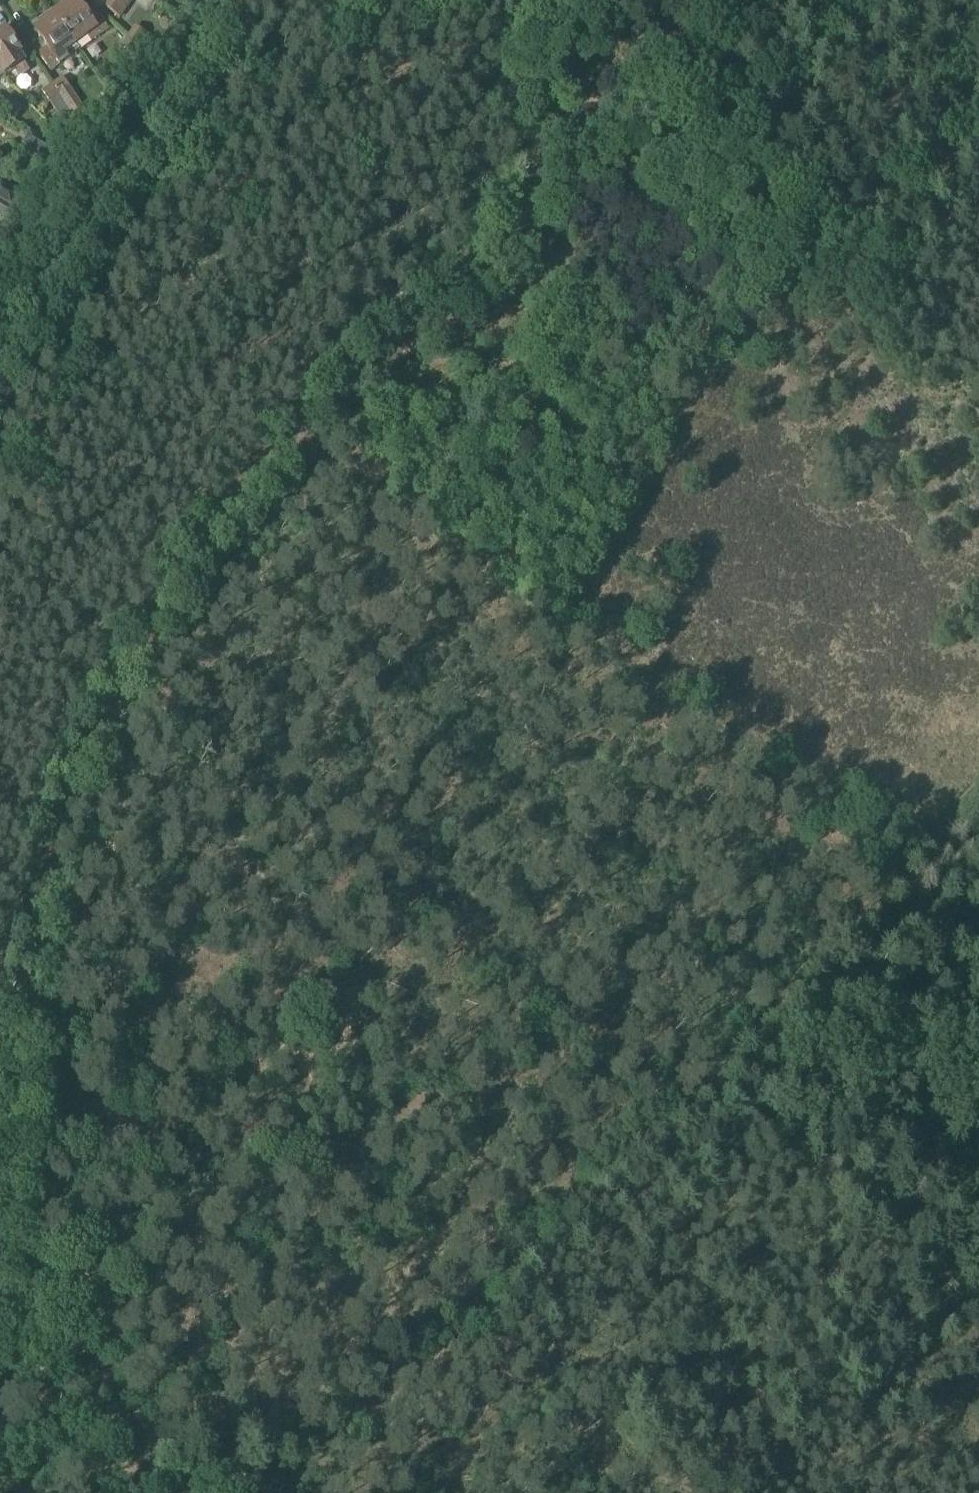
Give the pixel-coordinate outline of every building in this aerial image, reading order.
[(101,5),(119,17),(130,0),(105,0),(101,5)] [(64,4),(51,13),(78,51),(79,51),(78,50),(107,29),(95,12),(86,19),(73,1),(66,6),(64,4)] [(40,25),(34,29),(46,46),(36,53),(50,72),(78,51),(51,13),(38,22),(40,25)] [(127,37),(139,44),(145,34),(134,27),(127,37)] [(0,32),(0,69),(4,75),(13,69),(19,78),(29,72),(19,56),(21,54),(4,29),(0,32)] [(139,44),(127,37),(120,49),(131,56),(139,44)] [(70,90),(62,77),(52,84),(63,101),(72,95),(69,91),(70,90)] [(63,101),(52,84),(41,91),(60,119),(71,112),(63,101)] [(68,154),(30,132),(22,145),(60,167),(68,154)] [(0,183),(0,201),(11,208),(19,194),(0,183)] [(13,226),(20,215),(0,203),(0,218),(13,226)]
